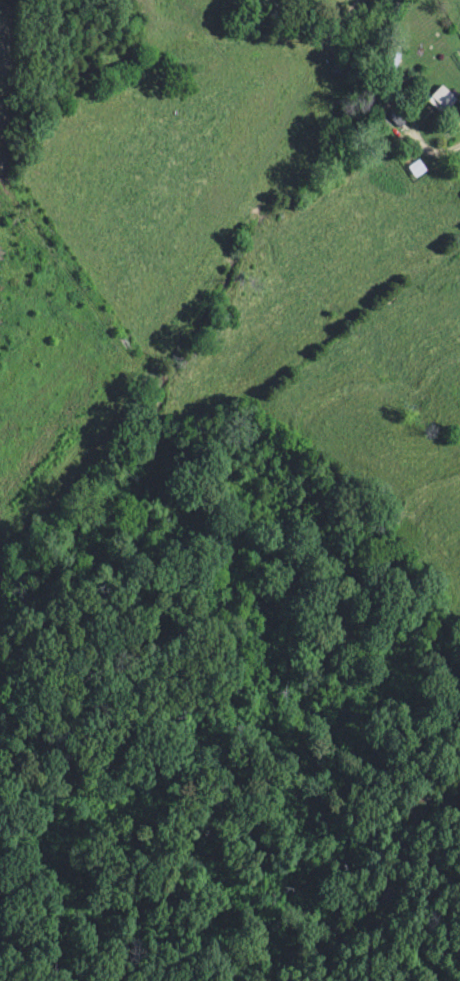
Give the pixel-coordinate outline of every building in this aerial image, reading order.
[(406,139),(398,130),(403,125),(392,114),(381,125),(400,146),(406,139)]
